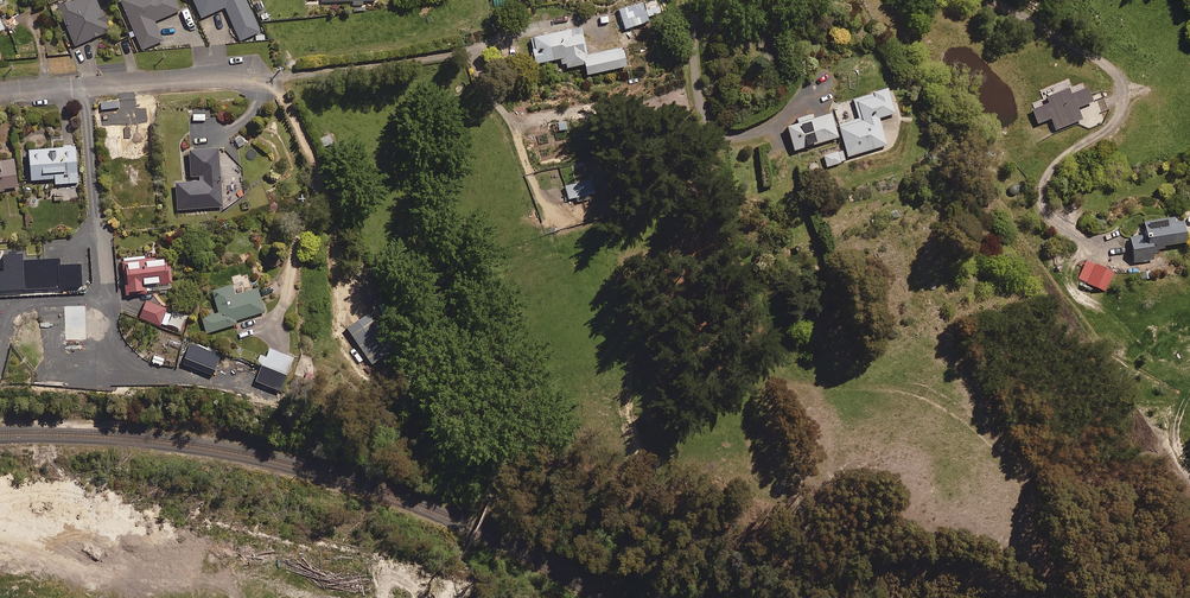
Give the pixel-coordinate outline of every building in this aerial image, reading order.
[(98,0),(72,0),(59,5),(66,23),(62,25),(70,47),(110,31),(98,0)] [(142,50),(163,41),(155,21),(180,10),(176,0),(121,0),(142,50)] [(247,0),(194,0),(202,18),(225,7),(240,41),(261,32),(247,0)] [(624,29),(649,21),(648,17),(660,13),(657,6),(630,15),(628,8),(614,13),(616,20),(620,18),(624,29)] [(586,56),(580,28),(529,38),(534,64),(560,59),(562,69),(584,65),(586,75),(626,67),(622,49),(586,56)] [(895,114),(887,89),(853,100),(859,119),(838,126),(848,157),(887,145),(878,119),(895,114)] [(838,137),(831,114),(811,120),(809,115),(797,119),(798,124),(786,128),(794,152),(838,137)] [(333,143),(329,134),(319,139),(323,148),(333,143)] [(79,183),(77,147),(30,150),(31,167),(27,167),(27,181),(56,179),(56,184),(79,183)] [(224,206),(220,148),(190,150),(192,176),(200,176),(200,181),(176,183),(178,209),(224,206)] [(845,161),(842,151),(824,156),(827,167),(845,161)] [(15,160),(0,161),(0,190),(18,188),(15,160)] [(594,193),(591,180),(564,186),(567,199),(575,198),(576,202),(588,200),(587,195),(594,193)] [(1174,224),(1173,218),(1144,222),(1146,235),(1130,237),(1134,263),(1153,260),(1152,248),(1186,243),(1183,223),(1174,224)] [(147,261),(146,256),(123,258),(126,292),(172,289),(169,259),(147,261)] [(1113,273),(1086,262),(1078,280),(1105,292),(1113,273)] [(1150,265),(1141,265),(1141,279),(1150,279),(1150,265)] [(235,295),(232,285),(212,291),(219,313),(202,318),(206,333),(238,324),(237,320),(265,312),(258,288),(235,295)] [(60,291),(60,305),(64,305),(66,341),(88,340),(86,290),(60,291)] [(60,305),(60,291),(7,292),(7,306),(60,305)] [(187,315),(175,309),(168,323),(181,329),(187,315)] [(396,349),(371,313),(348,329),(373,365),(396,349)] [(294,358),(270,349),(267,357),(260,354),(256,363),(287,375),(294,358)] [(242,375),(228,374),(228,381),(242,383),(242,375)]
